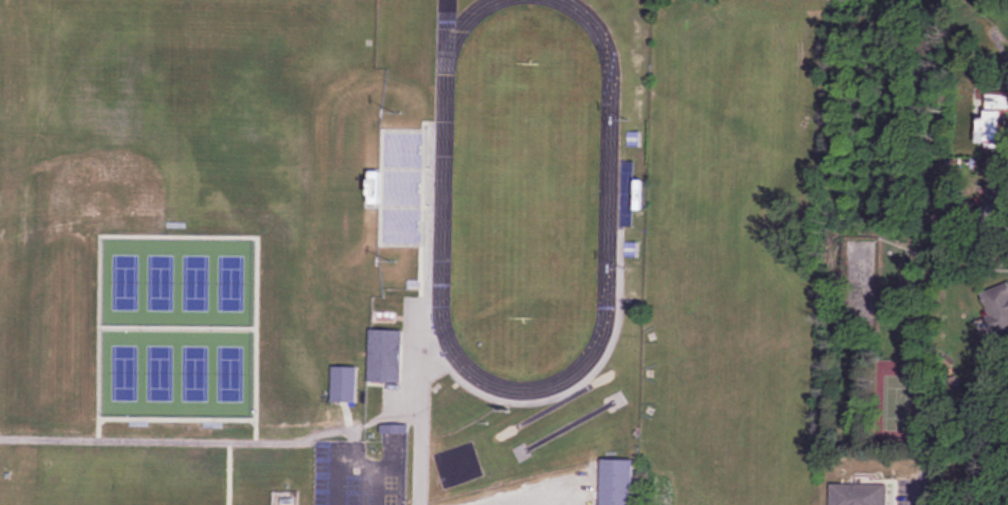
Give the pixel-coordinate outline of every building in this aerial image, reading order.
[(987,95),(986,121),(978,121),(977,149),(1002,149),(1003,111),(1007,111),(1007,96),(987,95)] [(979,292),(993,335),(1007,330),(1007,282),(979,292)] [(370,329),(369,382),(401,382),(402,330),(370,329)] [(357,365),(332,365),(332,402),(357,402),(357,365)] [(633,459),(601,459),(601,504),(632,504),(633,459)] [(832,483),(831,504),(888,504),(889,484),(832,483)]
